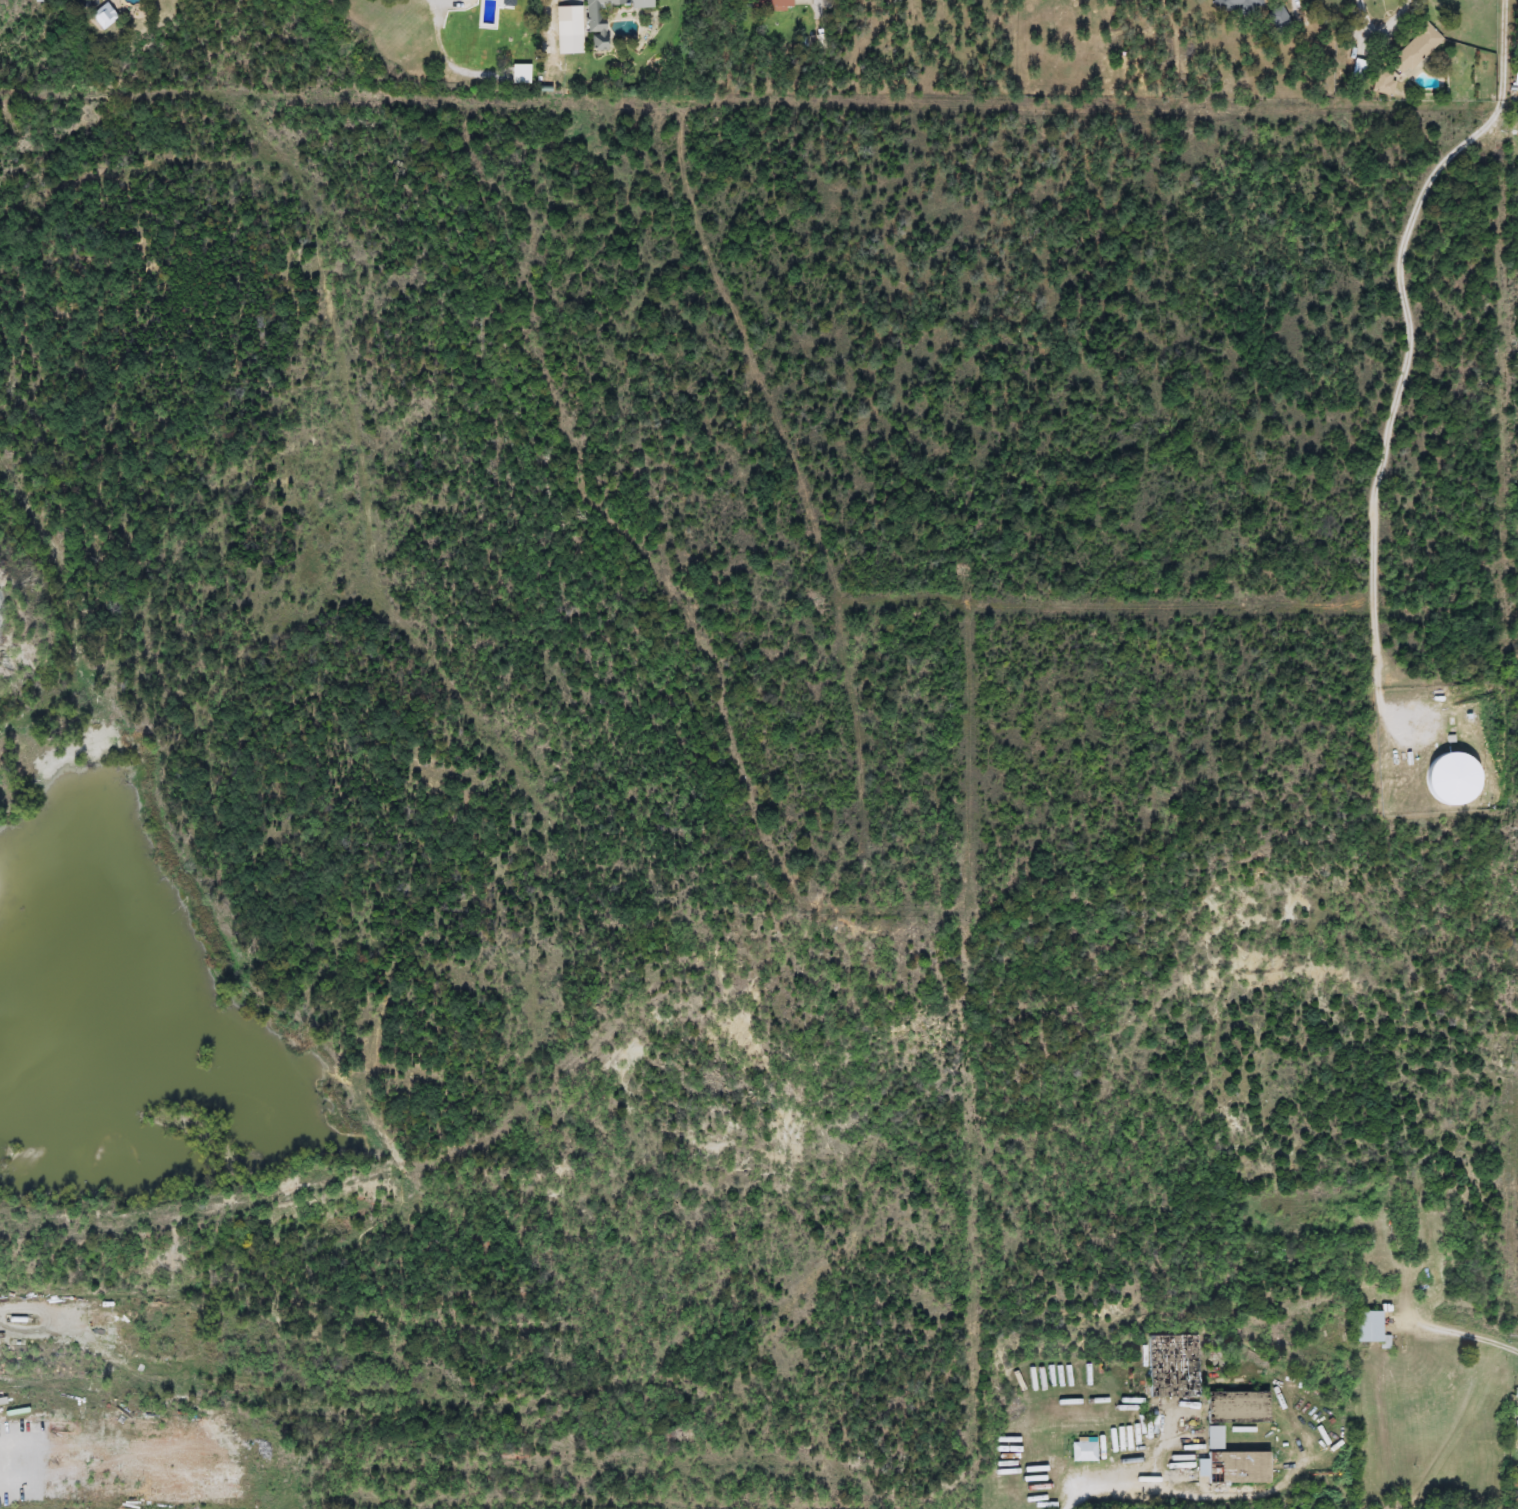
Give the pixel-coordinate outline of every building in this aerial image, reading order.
[(588,52),(586,0),(651,0),(651,5),(602,8),(604,51),(588,52)] [(1214,12),(1212,0),(1272,0),(1272,5),(1214,12)] [(88,15),(105,3),(116,19),(99,30),(88,15)] [(1267,14),(1280,6),(1288,20),(1275,28),(1267,14)] [(581,7),(581,54),(556,54),(556,7),(581,7)] [(1403,76),(1387,60),(1427,24),(1442,40),(1403,76)] [(1352,1341),(1352,1310),(1379,1310),(1379,1341),(1352,1341)] [(1266,1452),(1266,1483),(1205,1483),(1205,1477),(1196,1477),(1196,1460),(1206,1460),(1205,1426),(1223,1426),(1223,1452),(1266,1452)] [(1096,1442),(1096,1462),(1071,1462),(1071,1442),(1096,1442)]
